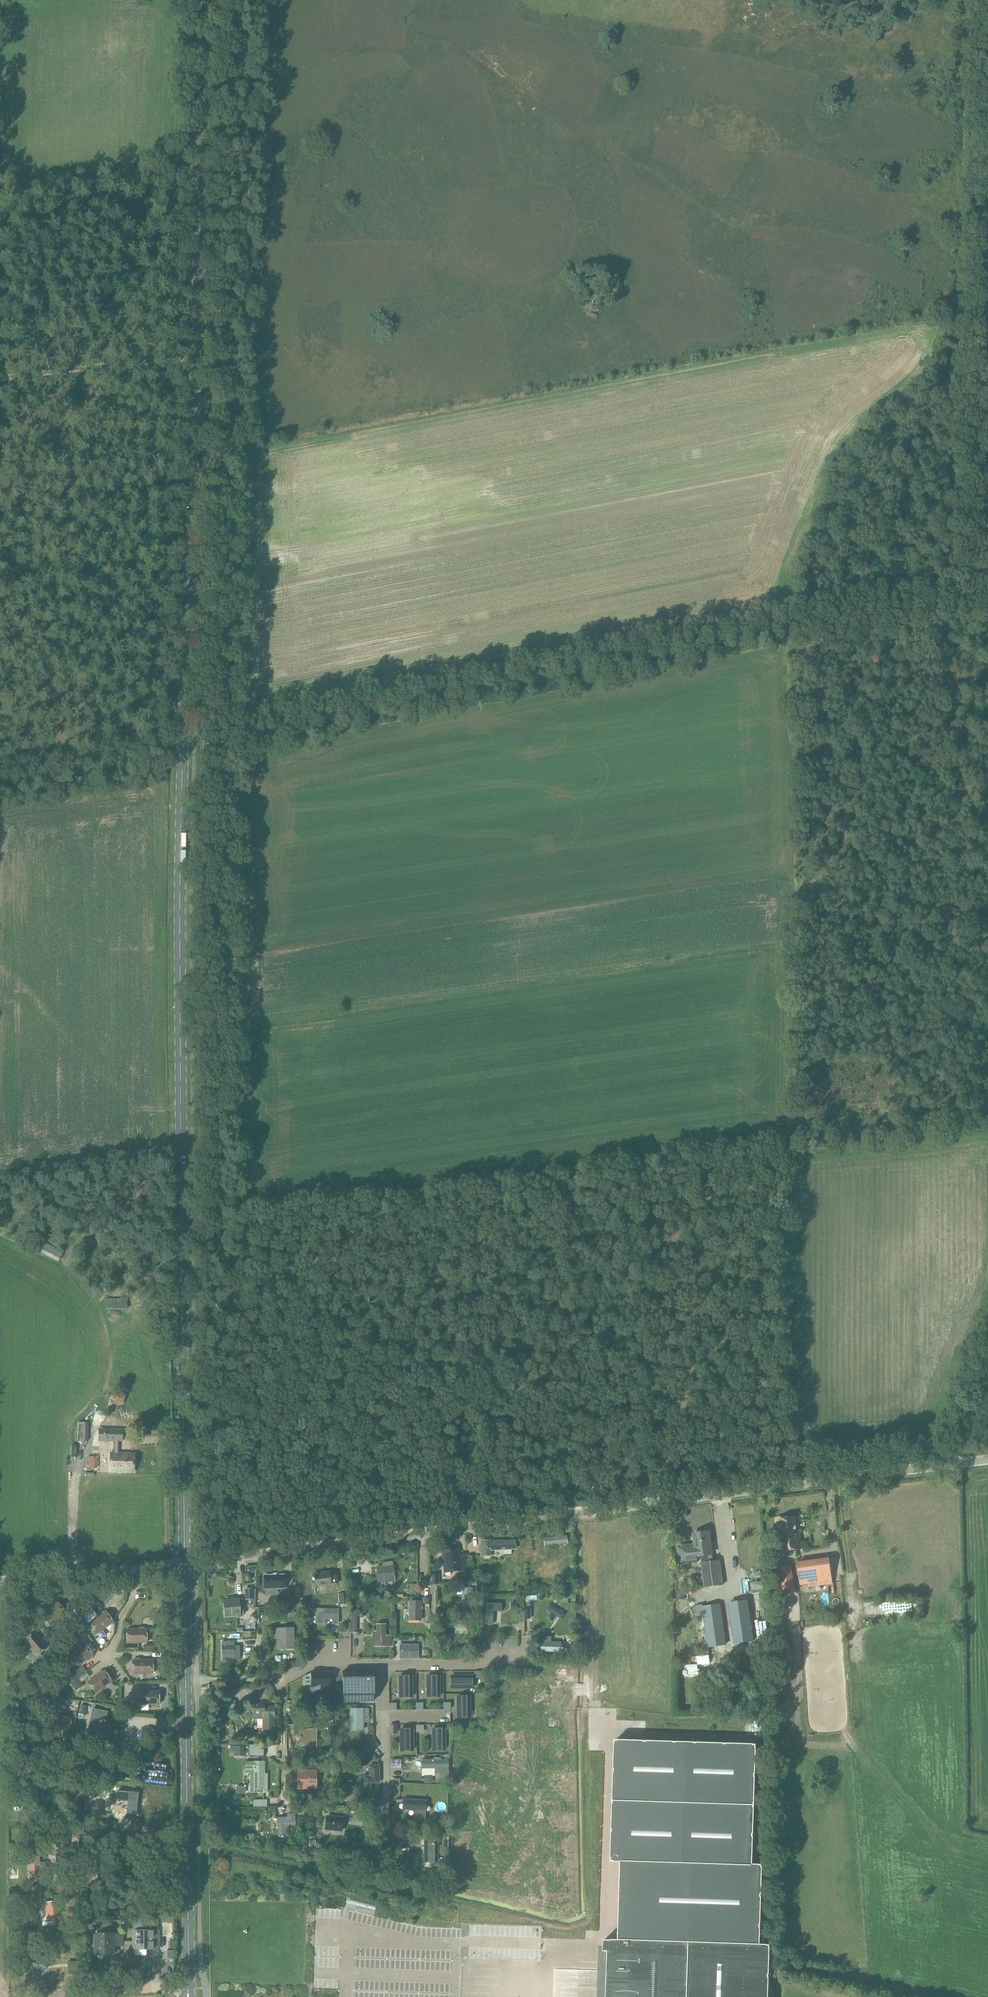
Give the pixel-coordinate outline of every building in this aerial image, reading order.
[(45,1243),(40,1253),(58,1262),(63,1252),(45,1243)] [(127,1299),(109,1299),(109,1310),(128,1309),(127,1299)] [(104,1391),(103,1406),(132,1407),(132,1392),(104,1391)] [(122,1441),(122,1430),(105,1429),(104,1440),(114,1441),(118,1441),(122,1441)] [(110,1453),(110,1471),(134,1472),(134,1454),(129,1453),(129,1452),(124,1452),(124,1453),(118,1453),(118,1441),(114,1441),(114,1453),(110,1453)] [(796,1530),(795,1517),(778,1520),(780,1533),(778,1533),(780,1552),(801,1549),(798,1530),(796,1530)] [(558,1532),(545,1532),(545,1562),(559,1561),(558,1532)] [(697,1556),(702,1556),(706,1586),(724,1584),(721,1561),(713,1562),(709,1532),(693,1534),(695,1547),(690,1548),(690,1545),(678,1547),(681,1564),(698,1562),(697,1556)] [(489,1540),(481,1540),(481,1556),(490,1556),(489,1550),(504,1550),(504,1554),(511,1554),(511,1550),(516,1549),(515,1541),(489,1541),(489,1540)] [(458,1549),(443,1551),(445,1572),(461,1570),(458,1549)] [(830,1560),(797,1565),(801,1586),(808,1584),(808,1587),(834,1583),(830,1560)] [(379,1581),(396,1579),(393,1562),(383,1563),(383,1567),(377,1567),(379,1581)] [(780,1590),(796,1588),(793,1567),(778,1569),(780,1590)] [(312,1587),(336,1584),(334,1572),(311,1574),(312,1587)] [(285,1575),(264,1575),(264,1587),(266,1587),(277,1587),(285,1587),(285,1575)] [(472,1588),(462,1588),(462,1611),(472,1611),(472,1588)] [(677,1600),(684,1599),(683,1592),(676,1593),(677,1600)] [(226,1616),(242,1615),(241,1600),(225,1601),(226,1616)] [(550,1625),(564,1619),(555,1600),(541,1606),(550,1625)] [(421,1619),(422,1601),(409,1601),(409,1619),(421,1619)] [(502,1602),(486,1601),(485,1623),(493,1623),(494,1609),(502,1610),(502,1602)] [(735,1644),(752,1641),(747,1601),(729,1603),(735,1644)] [(50,1625),(65,1612),(57,1602),(41,1615),(46,1621),(50,1625)] [(703,1605),(696,1606),(697,1616),(704,1615),(703,1605)] [(709,1646),(724,1644),(719,1606),(704,1609),(709,1646)] [(337,1623),(337,1609),(315,1609),(315,1623),(323,1623),(323,1618),(332,1619),(332,1623),(337,1623)] [(97,1634),(113,1622),(105,1611),(89,1623),(97,1634)] [(469,1633),(469,1621),(449,1622),(449,1627),(455,1627),(455,1634),(469,1633)] [(279,1648),(293,1647),(293,1628),(275,1629),(275,1638),(278,1638),(279,1648)] [(126,1643),(146,1643),(146,1629),(126,1629),(126,1643)] [(41,1654),(48,1647),(34,1631),(25,1640),(39,1656),(41,1654)] [(375,1632),(374,1646),(391,1646),(391,1636),(386,1636),(386,1632),(375,1632)] [(541,1642),(541,1651),(567,1652),(567,1643),(551,1642),(551,1637),(541,1637),(541,1642)] [(235,1642),(222,1642),(222,1660),(235,1659),(239,1659),(239,1646),(235,1646),(235,1642)] [(77,1666),(93,1655),(85,1644),(69,1655),(77,1666)] [(418,1644),(401,1644),(401,1657),(418,1657),(418,1644)] [(39,1656),(35,1660),(39,1666),(46,1660),(41,1654),(39,1656)] [(133,1674),(153,1674),(153,1660),(132,1660),(133,1674)] [(75,1669),(63,1676),(69,1684),(70,1683),(71,1682),(77,1678),(80,1676),(85,1672),(81,1667),(76,1670),(75,1669)] [(95,1693),(112,1682),(104,1671),(88,1682),(95,1693)] [(343,1685),(336,1685),(336,1692),(343,1692),(343,1701),(373,1701),(373,1671),(343,1672),(343,1685)] [(329,1703),(329,1672),(311,1672),(311,1703),(329,1703)] [(439,1676),(427,1676),(427,1696),(439,1696),(439,1676)] [(471,1676),(451,1676),(451,1688),(471,1688),(471,1676)] [(411,1677),(400,1677),(400,1697),(412,1697),(411,1677)] [(71,1682),(70,1683),(76,1691),(83,1686),(77,1678),(71,1682)] [(37,1701),(40,1691),(22,1687),(19,1697),(37,1701)] [(139,1705),(159,1705),(159,1691),(139,1691),(139,1705)] [(469,1697),(457,1697),(458,1717),(469,1717),(469,1697)] [(235,1709),(236,1700),(220,1699),(220,1708),(235,1709)] [(263,1716),(263,1733),(274,1733),(274,1707),(262,1707),(262,1703),(253,1703),(254,1716),(263,1716)] [(349,1731),(362,1731),(362,1715),(369,1715),(369,1709),(349,1709),(349,1731)] [(112,1729),(114,1722),(106,1720),(108,1713),(93,1710),(88,1734),(96,1736),(96,1738),(108,1740),(110,1729),(112,1729)] [(56,1716),(55,1737),(68,1738),(70,1717),(56,1716)] [(315,1746),(315,1729),(300,1729),(300,1724),(293,1724),(293,1734),(299,1734),(299,1746),(315,1746)] [(444,1729),(432,1730),(433,1750),(445,1749),(444,1729)] [(412,1730),(400,1730),(401,1750),(413,1750),(412,1730)] [(753,1748),(614,1744),(611,1858),(621,1858),(619,1941),(604,1941),(604,1951),(608,1951),(607,1996),(766,1996),(768,1947),(758,1947),(761,1866),(750,1866),(753,1748)] [(421,1760),(421,1768),(435,1768),(435,1773),(439,1773),(439,1778),(448,1778),(448,1760),(445,1760),(440,1760),(440,1758),(434,1758),(434,1760),(421,1760)] [(245,1762),(245,1771),(254,1771),(254,1790),(264,1790),(264,1762),(245,1762)] [(379,1782),(379,1766),(371,1766),(371,1777),(364,1777),(364,1789),(371,1789),(371,1782),(379,1782)] [(316,1788),(316,1771),(298,1771),(298,1788),(316,1788)] [(117,1791),(116,1800),(128,1801),(127,1813),(136,1813),(138,1791),(130,1790),(129,1792),(117,1791)] [(404,1800),(404,1809),(414,1810),(414,1822),(424,1822),(425,1801),(404,1800)] [(277,1834),(285,1834),(285,1828),(294,1828),(293,1815),(287,1815),(287,1818),(277,1818),(277,1834)] [(327,1816),(325,1830),(342,1831),(343,1818),(327,1816)] [(58,1844),(58,1834),(50,1833),(49,1843),(58,1844)] [(424,1838),(424,1862),(438,1862),(438,1838),(424,1838)] [(39,1862),(39,1852),(28,1852),(30,1877),(41,1877),(40,1869),(46,1869),(46,1862),(39,1862)] [(30,1913),(44,1912),(44,1904),(48,1904),(48,1897),(29,1898),(30,1913)] [(157,1920),(141,1921),(141,1931),(157,1930),(157,1920)] [(97,1935),(96,1956),(115,1956),(115,1935),(112,1935),(112,1929),(111,1929),(97,1929),(97,1935)] [(21,1939),(33,1938),(33,1930),(21,1931),(21,1939)] [(135,1948),(158,1948),(158,1930),(157,1930),(141,1931),(135,1931),(135,1948)] [(32,1967),(46,1967),(46,1956),(32,1956),(32,1967)] [(77,1962),(68,1962),(68,1974),(78,1973),(77,1962)]
